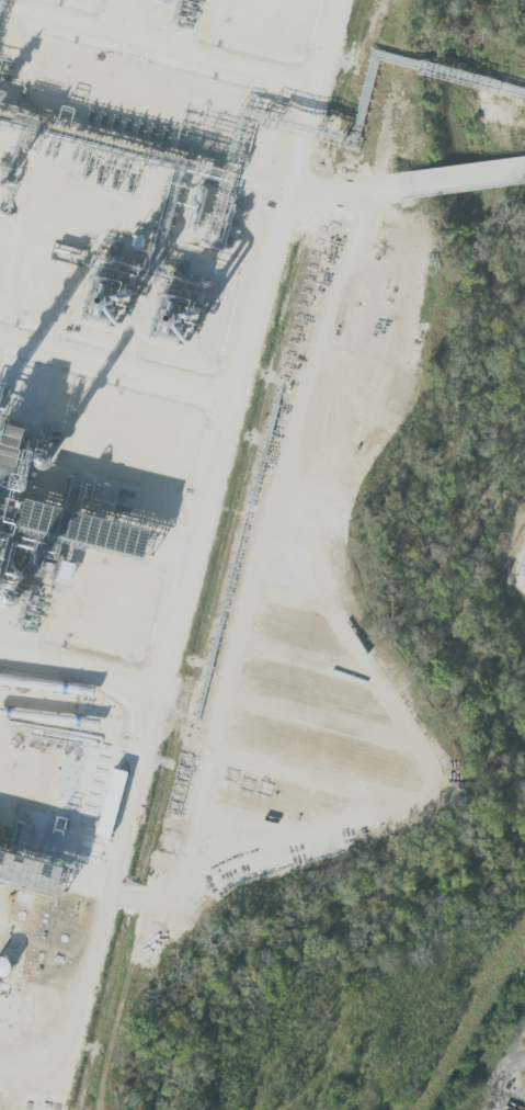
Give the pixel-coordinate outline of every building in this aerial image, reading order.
[(1,592),(5,586),(1,545),(31,529),(125,556),(138,510),(128,507),(117,523),(118,524),(23,497),(34,458),(0,434),(0,592),(1,592)]
